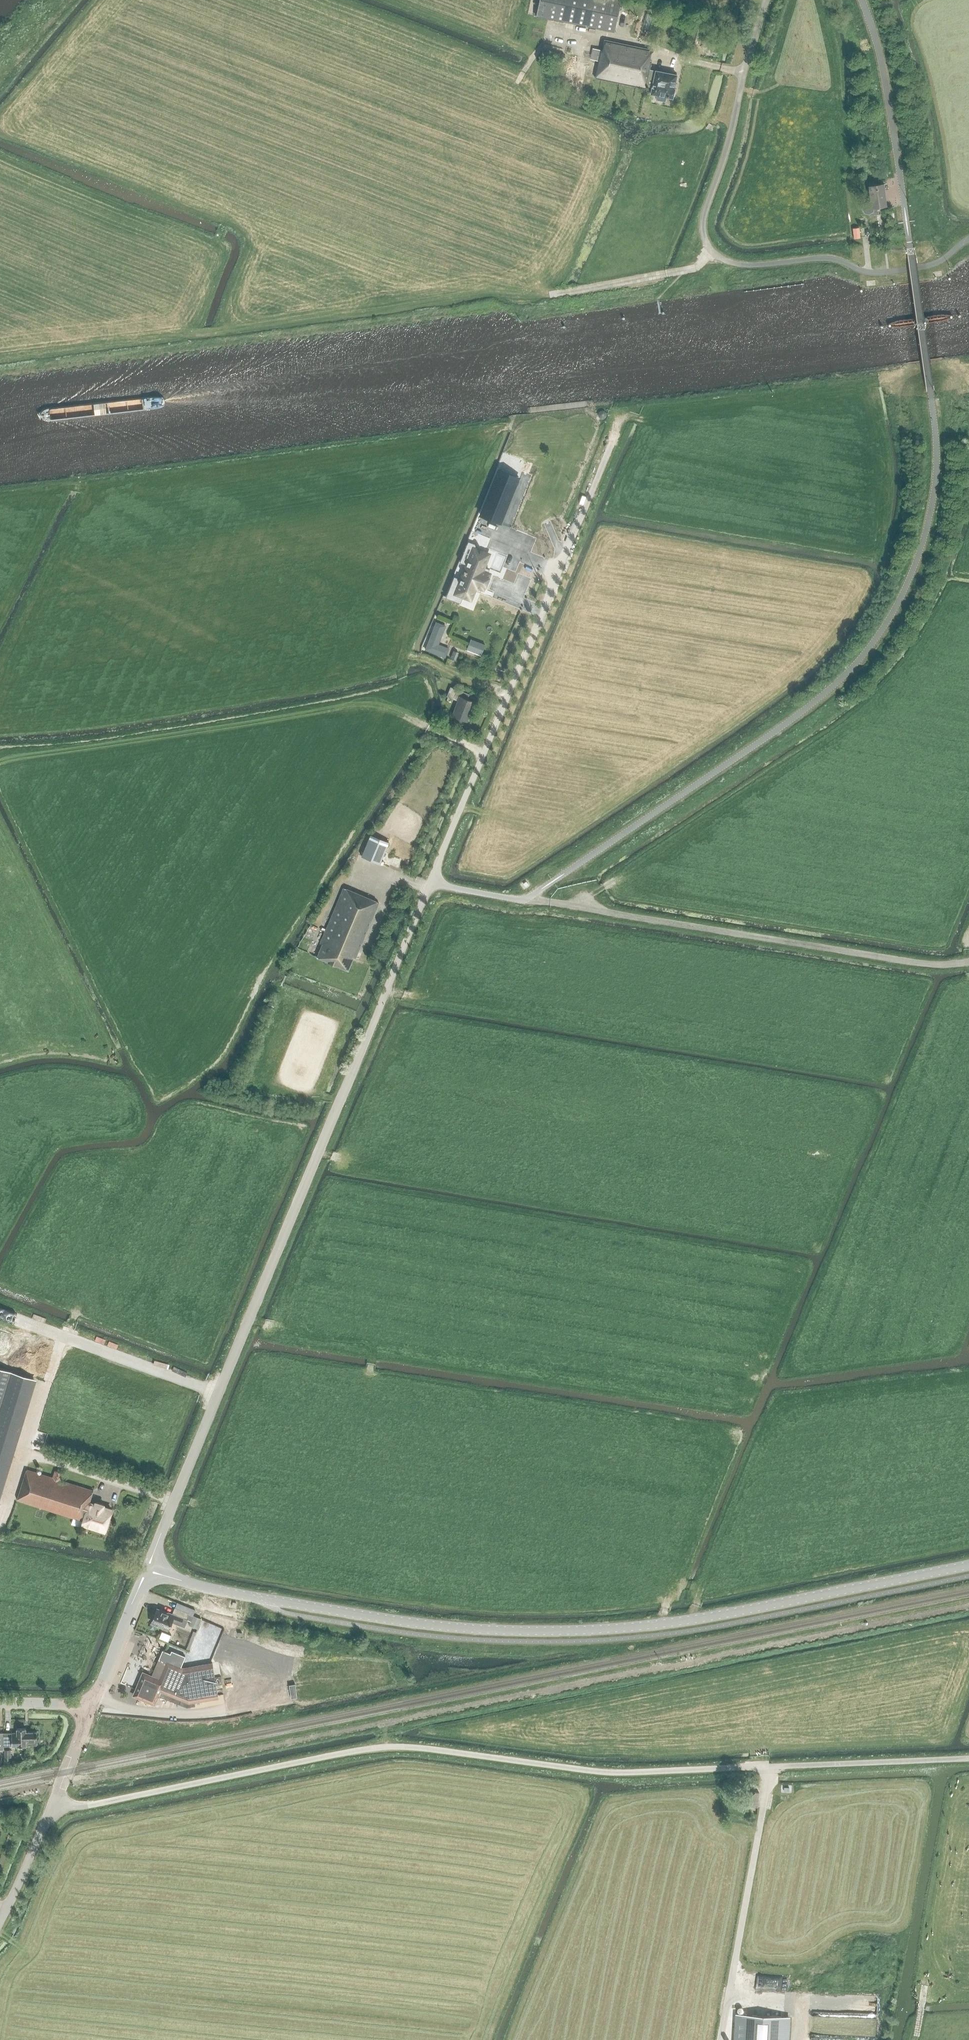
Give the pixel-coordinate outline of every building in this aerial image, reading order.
[(614,32),(621,0),(539,0),(536,16),(614,32)] [(651,60),(650,60),(652,50),(604,40),(602,50),(593,48),(591,59),(598,61),(595,78),(646,88),(646,86),(652,87),(651,94),(657,95),(656,99),(665,101),(666,97),(672,98),(677,75),(655,70),(655,71),(649,70),(651,60)] [(546,49),(545,52),(544,57),(562,61),(563,57),(564,54),(546,49)] [(863,203),(861,208),(864,212),(868,213),(873,211),(874,208),(886,206),(883,184),(869,186),(871,200),(866,201),(863,203)] [(852,228),(854,239),(861,238),(859,227),(852,228)] [(598,414),(598,417),(601,419),(604,419),(606,416),(606,413),(603,411),(600,411),(598,414)] [(506,466),(487,513),(506,520),(525,474),(506,466)] [(535,513),(530,523),(539,527),(544,517),(535,513)] [(534,533),(528,546),(534,548),(540,536),(534,533)] [(472,553),(453,598),(468,605),(474,592),(481,595),(487,581),(488,580),(480,577),(487,560),(472,553)] [(517,576),(516,575),(521,564),(505,557),(500,569),(498,568),(492,582),(511,590),(517,576)] [(445,626),(435,621),(424,650),(445,658),(449,648),(438,644),(445,626)] [(471,639),(466,650),(481,655),(485,645),(471,639)] [(450,687),(447,696),(458,701),(457,703),(453,715),(467,721),(471,709),(474,702),(467,699),(469,694),(450,687)] [(371,835),(362,856),(380,863),(388,842),(371,835)] [(355,958),(379,903),(343,888),(320,943),(322,944),(317,957),(348,970),(353,957),(355,958)] [(37,1379),(0,1368),(0,1499),(37,1379)] [(105,1531),(111,1510),(102,1507),(103,1504),(96,1502),(96,1505),(90,1503),(94,1490),(61,1480),(63,1473),(55,1470),(53,1478),(27,1469),(17,1500),(83,1521),(82,1524),(105,1531)] [(155,1613),(151,1622),(162,1626),(161,1628),(168,1630),(171,1622),(185,1628),(188,1620),(190,1621),(198,1625),(201,1619),(193,1615),(192,1616),(188,1614),(174,1608),(172,1614),(168,1612),(167,1613),(157,1609),(155,1613)] [(161,1635),(170,1639),(172,1633),(163,1629),(161,1635)] [(206,1637),(201,1650),(213,1654),(217,1640),(206,1637)] [(220,1676),(215,1677),(212,1663),(189,1667),(187,1670),(181,1667),(185,1657),(172,1651),(170,1654),(164,1651),(160,1659),(167,1662),(164,1669),(163,1669),(162,1672),(163,1672),(160,1679),(164,1681),(158,1696),(179,1704),(180,1703),(187,1706),(190,1705),(190,1706),(195,1706),(195,1702),(218,1698),(216,1685),(221,1684),(220,1676)] [(164,1681),(160,1679),(143,1672),(135,1690),(137,1691),(135,1695),(146,1700),(146,1701),(155,1705),(158,1696),(164,1681)] [(37,1740),(37,1731),(26,1732),(26,1728),(17,1728),(17,1732),(3,1733),(4,1746),(7,1746),(26,1745),(37,1744),(36,1740),(37,1740)] [(735,2039),(787,2039),(788,2017),(742,2014),(738,2014),(737,2014),(735,2039)]
